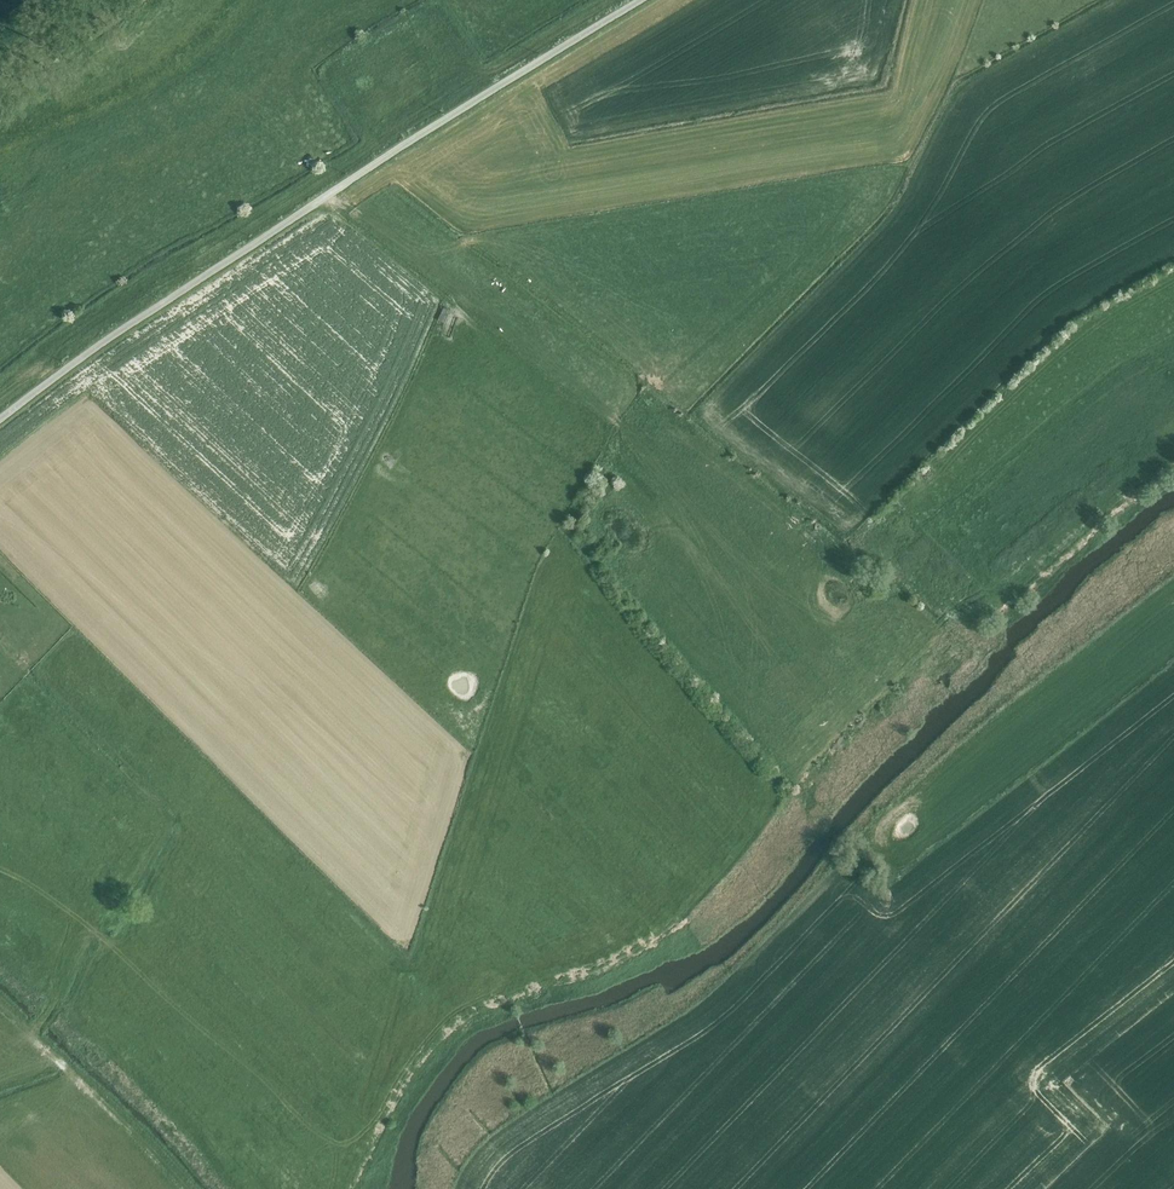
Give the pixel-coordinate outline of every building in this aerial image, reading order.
[(451,310),(444,306),(438,319),(445,323),(451,310)]
